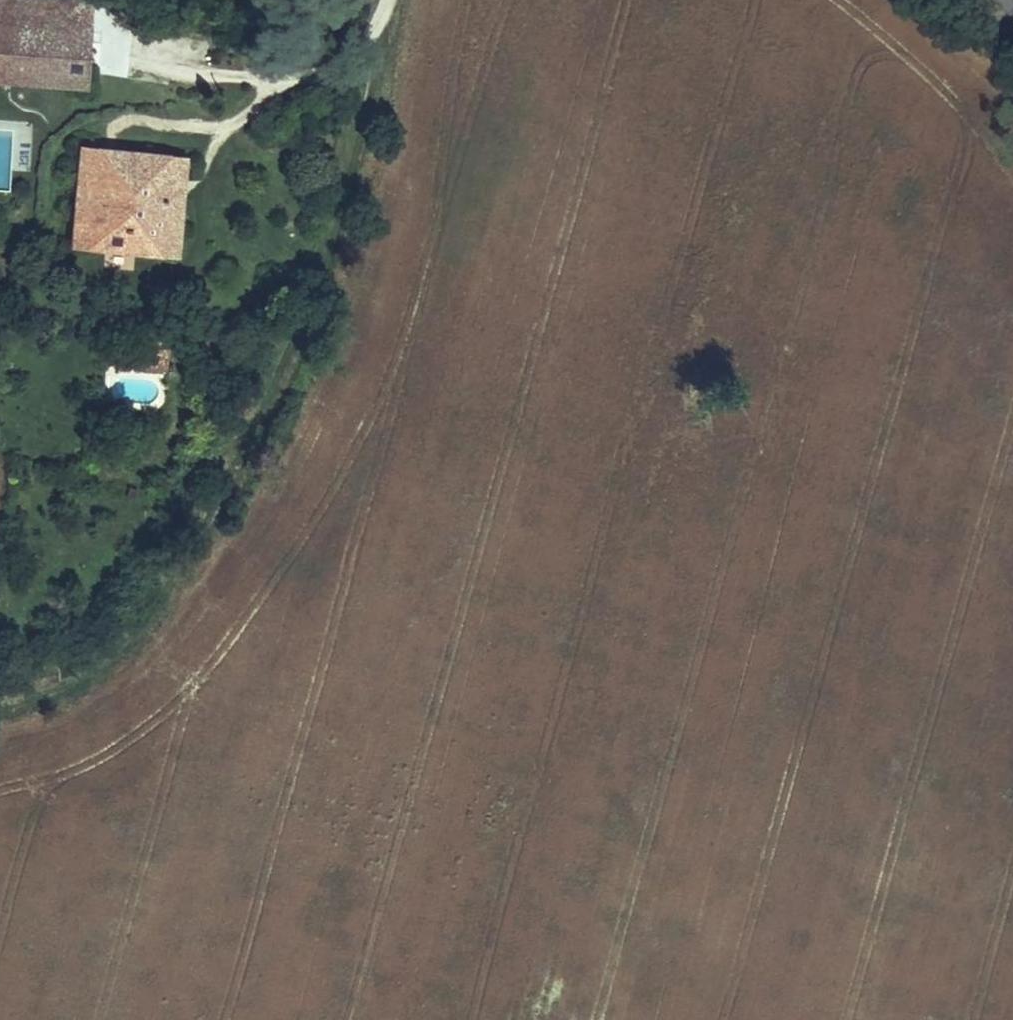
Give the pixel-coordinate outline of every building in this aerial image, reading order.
[(83,77),(91,0),(0,0),(0,66),(83,77)] [(180,150),(80,138),(69,231),(170,242),(180,150)]
